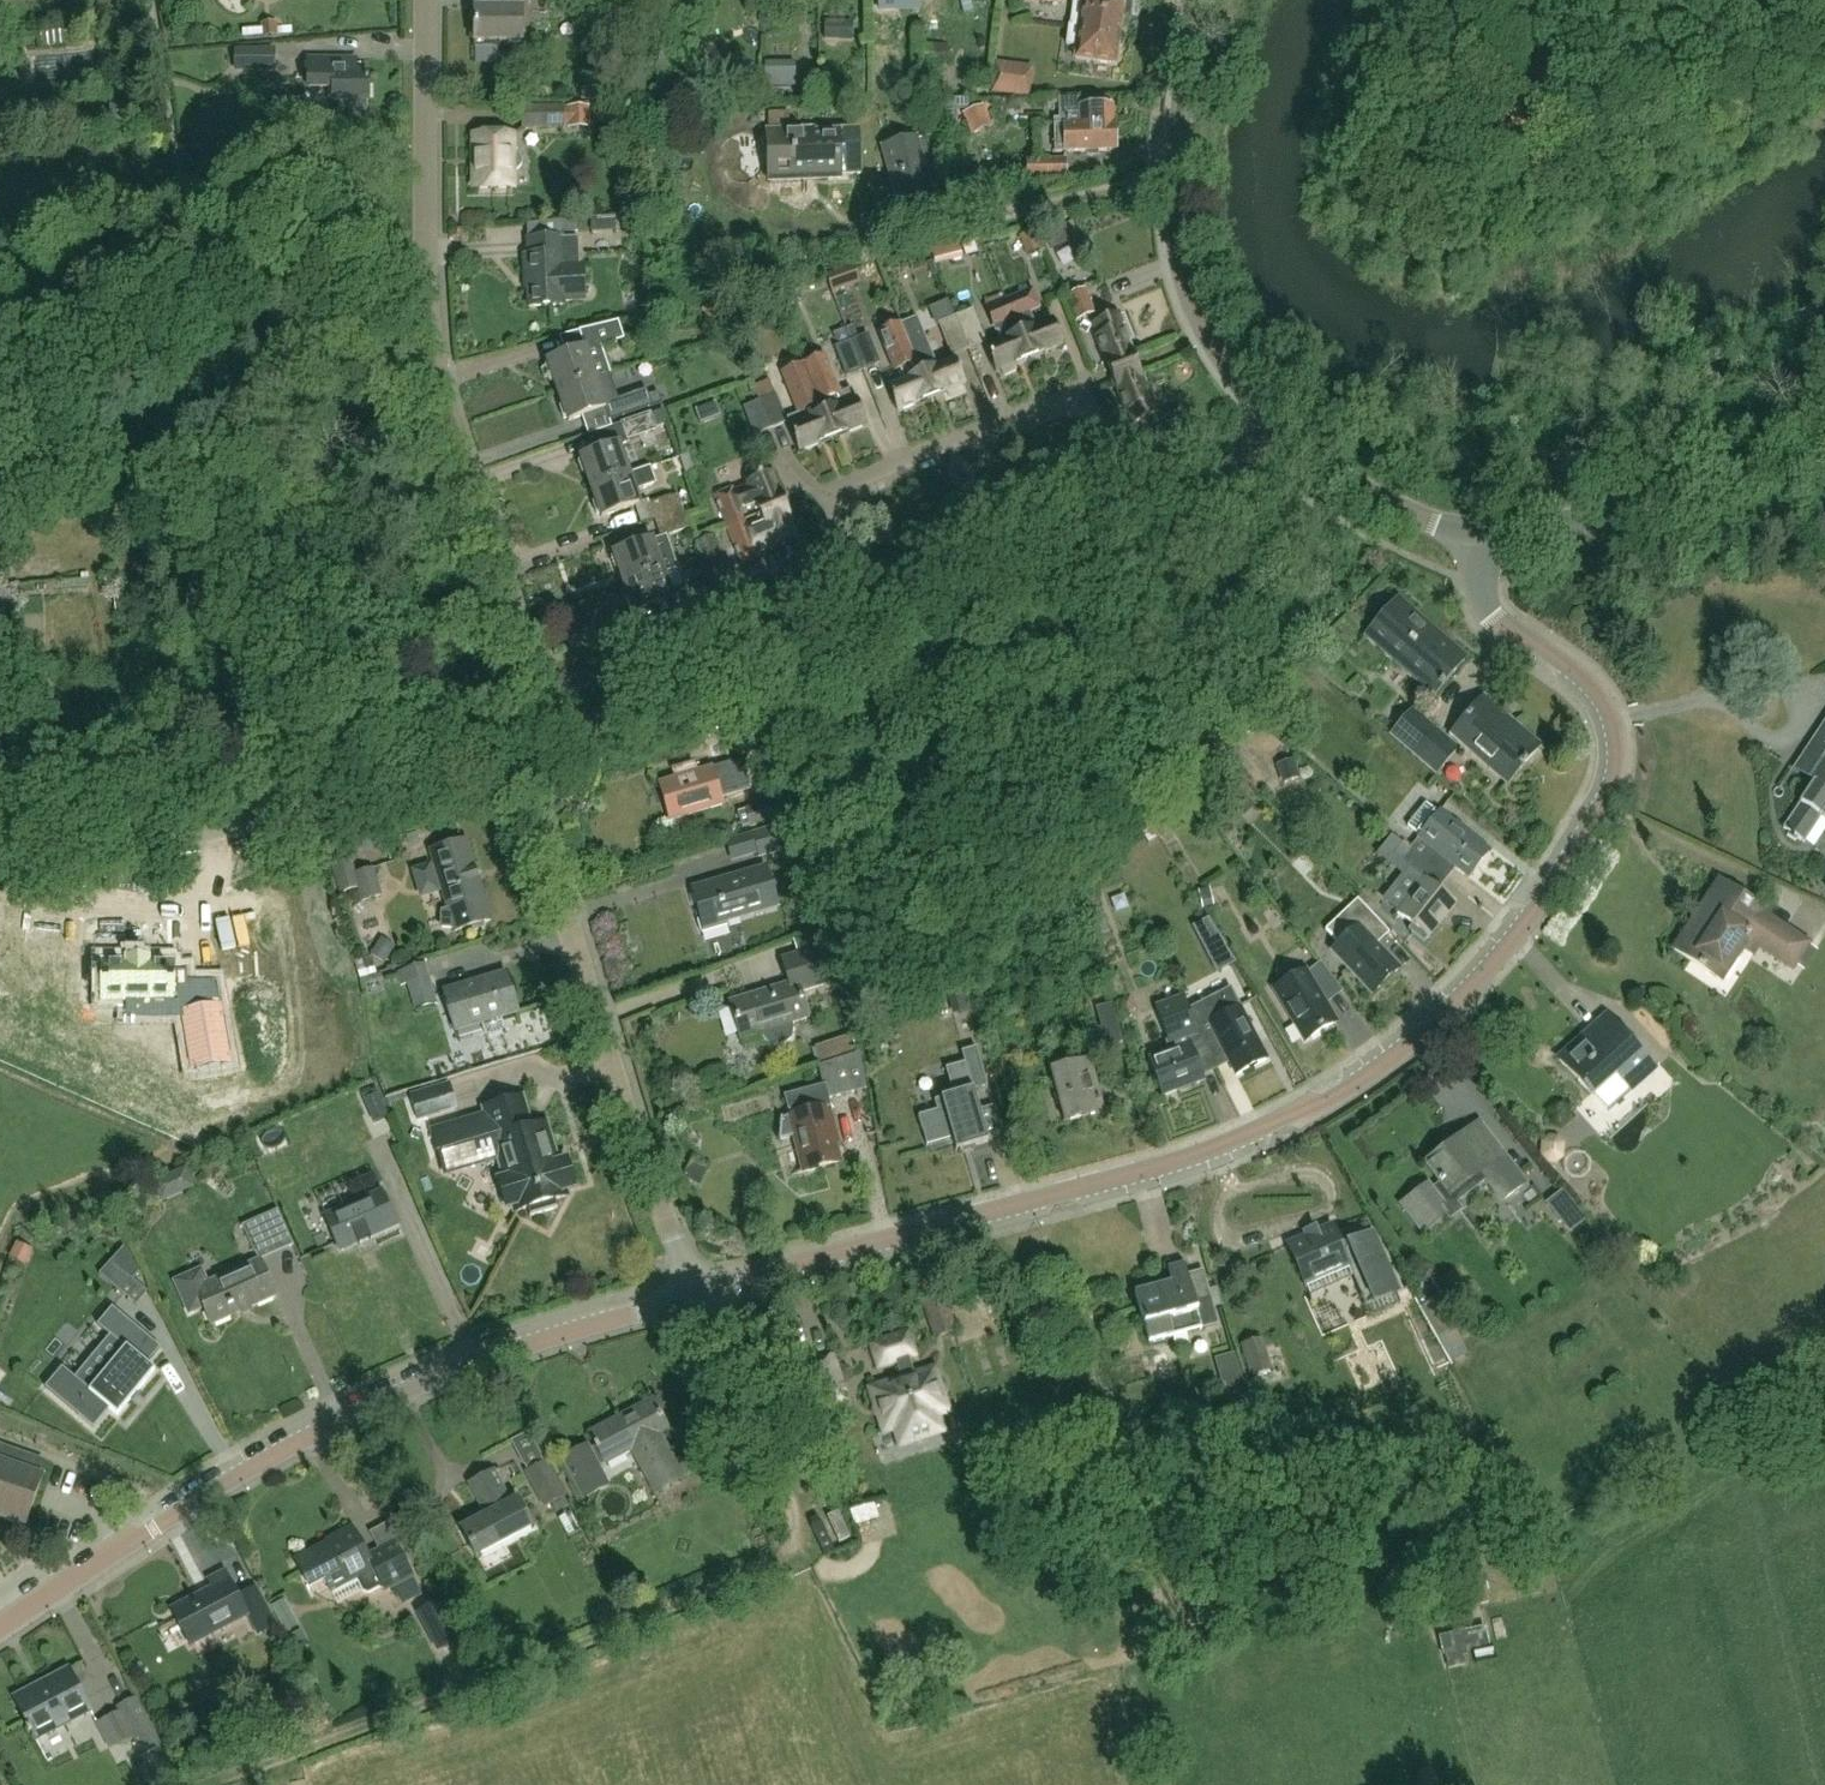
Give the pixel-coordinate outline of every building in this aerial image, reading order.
[(475,26),(475,48),(500,48),(500,42),(523,42),(524,0),(502,0),(502,10),(475,10),(475,26)] [(880,9),(915,9),(920,6),(920,0),(880,0),(880,9)] [(1124,15),(1126,15),(1129,12),(1130,6),(1127,3),(1125,3),(1126,0),(1076,0),(1072,28),(1071,28),(1068,47),(1079,48),(1077,61),(1118,66),(1124,15)] [(579,12),(566,12),(566,34),(579,33),(579,12)] [(824,40),(853,40),(854,20),(825,20),(824,40)] [(236,49),(235,73),(276,72),(276,49),(236,49)] [(509,56),(508,87),(529,87),(529,56),(509,56)] [(309,60),(309,82),(308,90),(334,90),(333,102),(348,102),(347,110),(353,114),(360,114),(365,110),(365,103),(368,103),(369,74),(355,74),(356,61),(309,60)] [(795,87),(795,62),(765,62),(765,87),(795,87)] [(991,93),(1016,96),(1020,66),(995,63),(991,93)] [(1055,119),(1055,123),(1056,153),(1118,151),(1117,123),(1115,123),(1115,107),(1080,108),(1080,99),(1030,100),(1030,109),(1045,108),(1045,105),(1059,104),(1060,119),(1055,119)] [(933,132),(947,131),(946,101),(931,102),(933,132)] [(963,115),(973,136),(993,126),(983,105),(963,115)] [(569,127),(569,107),(522,108),(522,130),(565,129),(565,127),(569,127)] [(569,107),(569,127),(569,129),(590,129),(590,107),(569,107)] [(770,131),(767,131),(769,179),(769,185),(803,183),(802,178),(841,176),(860,175),(859,134),(840,135),(839,132),(814,133),(814,129),(790,130),(770,131)] [(513,190),(513,169),(516,170),(520,168),(522,164),(522,159),(520,155),(516,153),(513,153),(513,136),(475,136),(475,190),(513,190)] [(917,138),(883,147),(900,207),(934,197),(917,138)] [(1028,181),(1068,181),(1067,159),(1027,161),(1028,181)] [(615,217),(591,218),(592,233),(616,231),(615,217)] [(1072,222),(1043,233),(1050,251),(1079,240),(1072,222)] [(1034,229),(1019,236),(1028,257),(1042,250),(1034,229)] [(564,239),(528,241),(529,257),(524,257),(526,278),(528,278),(529,308),(565,306),(565,302),(585,301),(583,266),(581,266),(580,239),(564,239)] [(847,289),(846,287),(840,272),(826,277),(832,294),(847,289)] [(868,284),(840,295),(847,312),(875,301),(868,284)] [(1096,315),(1086,290),(1068,298),(1077,322),(1096,315)] [(1033,291),(1006,301),(1030,359),(1064,346),(1054,321),(1036,328),(1030,313),(1040,308),(1033,291)] [(1014,366),(1030,359),(1006,301),(1005,302),(1004,299),(987,306),(995,326),(998,325),(1004,341),(987,348),(997,373),(1002,371),(1004,376),(1016,371),(1014,366)] [(974,310),(961,315),(956,317),(969,351),(987,344),(974,310)] [(1096,338),(1111,376),(1137,365),(1127,341),(1131,340),(1126,326),(1121,327),(1121,326),(1123,325),(1119,314),(1094,324),(1098,337),(1096,338)] [(952,358),(969,351),(956,317),(939,324),(952,358)] [(902,325),(932,399),(947,393),(950,398),(962,393),(960,388),(965,386),(955,361),(937,368),(917,318),(902,325)] [(548,363),(550,367),(546,369),(550,380),(554,379),(559,392),(610,375),(611,374),(602,348),(625,340),(619,324),(580,333),(585,350),(567,356),(548,363)] [(932,399),(902,325),(880,334),(895,372),(903,369),(907,380),(888,388),(898,413),(932,399)] [(852,342),(864,372),(881,365),(869,335),(852,342)] [(848,378),(864,372),(852,342),(836,348),(848,378)] [(826,358),(805,367),(833,439),(864,426),(866,426),(864,422),(865,422),(858,404),(857,404),(855,401),(851,390),(841,394),(826,358)] [(1137,365),(1111,376),(1126,413),(1129,412),(1134,425),(1141,422),(1146,434),(1132,439),(1137,453),(1145,450),(1151,463),(1190,447),(1179,420),(1164,426),(1155,404),(1153,405),(1151,402),(1156,400),(1150,387),(1146,388),(1137,365)] [(802,451),(833,439),(805,367),(784,375),(800,415),(789,419),(802,451)] [(610,375),(559,392),(563,406),(559,407),(563,419),(567,417),(569,422),(606,409),(610,422),(663,404),(659,394),(650,397),(647,390),(619,400),(610,375)] [(776,395),(760,402),(770,430),(788,423),(776,395)] [(770,430),(760,402),(744,408),(755,436),(770,430)] [(695,411),(700,424),(721,417),(716,403),(695,411)] [(652,414),(621,425),(626,442),(629,441),(657,431),(652,414)] [(592,488),(629,476),(629,475),(619,445),(582,458),(583,463),(579,464),(583,476),(587,475),(592,488)] [(629,476),(592,488),(597,501),(593,503),(597,514),(600,513),(602,518),(639,505),(635,492),(657,485),(651,467),(629,475),(629,476)] [(718,496),(731,529),(788,506),(775,473),(750,483),(751,486),(738,491),(737,488),(718,496)] [(655,520),(684,510),(679,495),(650,505),(655,520)] [(802,540),(788,506),(731,529),(745,563),(764,555),(763,552),(775,547),(777,550),(778,549),(787,571),(806,564),(797,542),(802,540)] [(616,572),(620,570),(625,584),(677,567),(667,537),(690,529),(684,510),(655,520),(662,539),(652,542),(652,541),(615,554),(616,559),(612,560),(616,572)] [(697,545),(714,590),(735,582),(726,560),(723,561),(715,538),(697,545)] [(679,566),(677,567),(625,584),(630,597),(626,599),(630,610),(634,609),(635,614),(653,607),(657,619),(661,621),(686,612),(693,631),(722,621),(711,591),(690,599),(679,566)] [(1467,660),(1399,600),(1367,636),(1435,696),(1467,660)] [(1540,748),(1484,698),(1452,735),(1509,784),(1540,748)] [(1392,735),(1414,754),(1435,729),(1413,711),(1392,735)] [(1784,829),(1794,835),(1805,843),(1822,817),(1824,812),(1824,722),(1799,761),(1803,777),(1805,778),(1814,783),(1784,829)] [(1458,750),(1435,729),(1414,754),(1437,774),(1458,750)] [(712,768),(660,784),(671,821),(723,805),(721,799),(749,790),(741,762),(728,766),(713,771),(712,768)] [(778,800),(745,810),(752,827),(784,817),(778,800)] [(1409,827),(1421,837),(1411,850),(1447,880),(1456,869),(1468,878),(1489,852),(1440,813),(1439,814),(1427,805),(1409,827)] [(792,821),(752,833),(759,859),(798,848),(792,821)] [(492,921),(485,900),(466,840),(431,851),(436,865),(415,872),(423,896),(444,890),(450,911),(443,913),(443,928),(456,929),(457,932),(474,927),(474,929),(485,930),(484,924),(492,921)] [(1438,891),(1447,880),(1411,850),(1409,852),(1402,846),(1393,856),(1424,881),(1398,914),(1413,926),(1408,931),(1425,944),(1456,904),(1438,891)] [(373,869),(355,874),(351,861),(332,866),(340,894),(359,888),(362,901),(381,896),(373,869)] [(767,869),(693,890),(702,920),(698,921),(702,934),(728,926),(726,921),(778,906),(767,869)] [(1088,882),(1094,890),(1108,883),(1104,873),(1088,882)] [(1792,969),(1795,964),(1808,945),(1808,944),(1764,916),(1766,912),(1720,882),(1675,951),(1721,981),(1748,940),(1751,942),(1761,949),(1792,969)] [(1391,934),(1359,900),(1326,930),(1340,945),(1333,951),(1374,995),(1400,970),(1378,946),(1391,934)] [(18,938),(7,1006),(31,1010),(29,1024),(45,1027),(58,945),(18,938)] [(808,1019),(800,992),(827,984),(817,949),(782,960),(790,984),(731,1002),(742,1039),(762,1033),(763,1037),(771,1045),(782,1045),(791,1038),(793,1028),(792,1024),(808,1019)] [(1737,989),(1754,962),(1742,955),(1725,982),(1737,989)] [(102,958),(100,999),(171,1002),(173,960),(102,958)] [(1324,1000),(1340,987),(1321,963),(1308,974),(1306,971),(1275,990),(1306,1042),(1337,1023),(1324,1000)] [(426,964),(398,972),(401,985),(408,983),(416,1012),(438,1004),(426,964)] [(507,973),(444,992),(456,1032),(484,1024),(487,1033),(491,1036),(502,1032),(504,1028),(501,1019),(519,1013),(507,973)] [(1193,1016),(1216,1070),(1230,1063),(1237,1076),(1267,1060),(1239,1008),(1237,1009),(1228,995),(1215,1003),(1216,1004),(1202,1011),(1193,1016)] [(1193,1016),(1187,1003),(1186,1004),(1183,998),(1157,1007),(1173,1050),(1150,1059),(1164,1097),(1204,1082),(1203,1078),(1216,1070),(1193,1016)] [(218,1003),(180,1010),(190,1066),(227,1060),(218,1003)] [(1124,1042),(1115,1010),(1099,1015),(1107,1047),(1124,1042)] [(1607,1016),(1559,1060),(1592,1096),(1616,1074),(1632,1091),(1655,1069),(1607,1016)] [(252,1020),(224,1025),(230,1056),(257,1051),(252,1020)] [(838,1059),(857,1052),(851,1036),(833,1042),(838,1059)] [(977,1048),(961,1053),(965,1064),(945,1069),(953,1096),(935,1101),(938,1111),(919,1117),(927,1147),(952,1139),(956,1152),(988,1143),(986,1136),(980,1113),(974,1091),(988,1087),(977,1048)] [(49,1051),(49,1082),(77,1082),(77,1051),(49,1051)] [(859,1053),(826,1065),(834,1096),(865,1088),(859,1053)] [(1051,1072),(1064,1122),(1104,1112),(1091,1061),(1051,1072)] [(458,1110),(450,1082),(410,1094),(418,1121),(458,1110)] [(781,1141),(792,1138),(795,1137),(804,1173),(841,1164),(836,1145),(839,1144),(824,1085),(786,1095),(791,1116),(786,1117),(783,1118),(783,1117),(781,1117),(780,1142),(781,1142),(781,1141)] [(390,1117),(380,1094),(365,1101),(374,1124),(390,1117)] [(528,1209),(530,1218),(558,1209),(555,1201),(566,1198),(564,1190),(575,1186),(568,1163),(551,1167),(545,1145),(550,1144),(544,1124),(530,1129),(521,1098),(486,1109),(489,1120),(434,1136),(444,1171),(499,1155),(507,1181),(499,1183),(506,1207),(514,1204),(517,1213),(528,1209)] [(1457,1203),(1488,1179),(1503,1199),(1525,1182),(1480,1124),(1427,1165),(1440,1181),(1439,1181),(1442,1185),(1433,1191),(1430,1188),(1418,1198),(1416,1195),(1402,1206),(1422,1231),(1444,1213),(1438,1205),(1451,1195),(1457,1203)] [(1547,1164),(1557,1165),(1564,1158),(1565,1143),(1559,1136),(1550,1135),(1542,1142),(1541,1156),(1547,1164)] [(383,1191),(326,1217),(341,1251),(398,1225),(383,1191)] [(1564,1192),(1549,1203),(1567,1227),(1582,1215),(1564,1192)] [(243,1226),(255,1254),(271,1247),(258,1219),(243,1226)] [(1333,1227),(1318,1234),(1319,1236),(1290,1248),(1311,1297),(1354,1279),(1366,1308),(1399,1294),(1374,1235),(1342,1248),(1333,1227)] [(189,1315),(204,1308),(212,1325),(277,1296),(261,1261),(201,1287),(195,1273),(174,1282),(189,1315)] [(1136,1293),(1150,1344),(1203,1329),(1201,1324),(1216,1320),(1203,1271),(1188,1275),(1184,1263),(1169,1268),(1173,1283),(1136,1293)] [(923,1303),(926,1313),(935,1339),(957,1331),(946,1295),(923,1303)] [(1437,1296),(1420,1306),(1436,1335),(1454,1326),(1437,1296)] [(63,1367),(46,1388),(94,1428),(110,1409),(118,1415),(155,1371),(148,1364),(162,1348),(114,1307),(99,1325),(109,1333),(109,1334),(73,1376),(63,1367)] [(885,1432),(895,1429),(900,1445),(943,1431),(937,1415),(949,1411),(935,1369),(918,1375),(912,1357),(915,1355),(907,1333),(871,1345),(879,1368),(891,1364),(897,1381),(871,1390),(885,1432)] [(1263,1338),(1241,1345),(1251,1377),(1273,1370),(1263,1338)] [(1223,1387),(1227,1401),(1251,1394),(1238,1352),(1227,1355),(1235,1383),(1223,1387)] [(805,1367),(821,1417),(848,1407),(832,1358),(805,1367)] [(655,1494),(693,1473),(685,1458),(676,1462),(662,1436),(670,1432),(653,1400),(590,1433),(595,1442),(564,1460),(577,1485),(603,1471),(600,1466),(604,1464),(605,1467),(633,1452),(655,1494)] [(26,1527),(43,1478),(39,1477),(44,1462),(0,1446),(0,1518),(26,1527)] [(565,1497),(554,1479),(544,1460),(530,1467),(524,1471),(544,1509),(565,1497)] [(486,1516),(461,1529),(476,1557),(532,1528),(518,1500),(512,1503),(496,1472),(470,1485),(486,1516)] [(862,1528),(885,1521),(880,1505),(857,1512),(862,1528)] [(838,1513),(828,1517),(839,1542),(850,1538),(838,1513)] [(338,1538),(311,1553),(296,1561),(309,1585),(323,1577),(331,1592),(356,1578),(363,1591),(364,1592),(369,1593),(383,1586),(386,1591),(394,1587),(413,1576),(397,1545),(394,1541),(379,1549),(367,1555),(353,1528),(337,1536),(338,1538)] [(274,1625),(253,1586),(237,1595),(225,1572),(210,1580),(214,1589),(172,1612),(190,1646),(249,1614),(259,1633),(274,1625)] [(1443,1657),(1490,1646),(1486,1626),(1439,1637),(1443,1657)] [(70,1669),(14,1698),(36,1740),(92,1711),(70,1669)] [(136,1697),(127,1702),(117,1707),(119,1712),(102,1721),(115,1747),(135,1737),(143,1754),(161,1745),(136,1697)]
